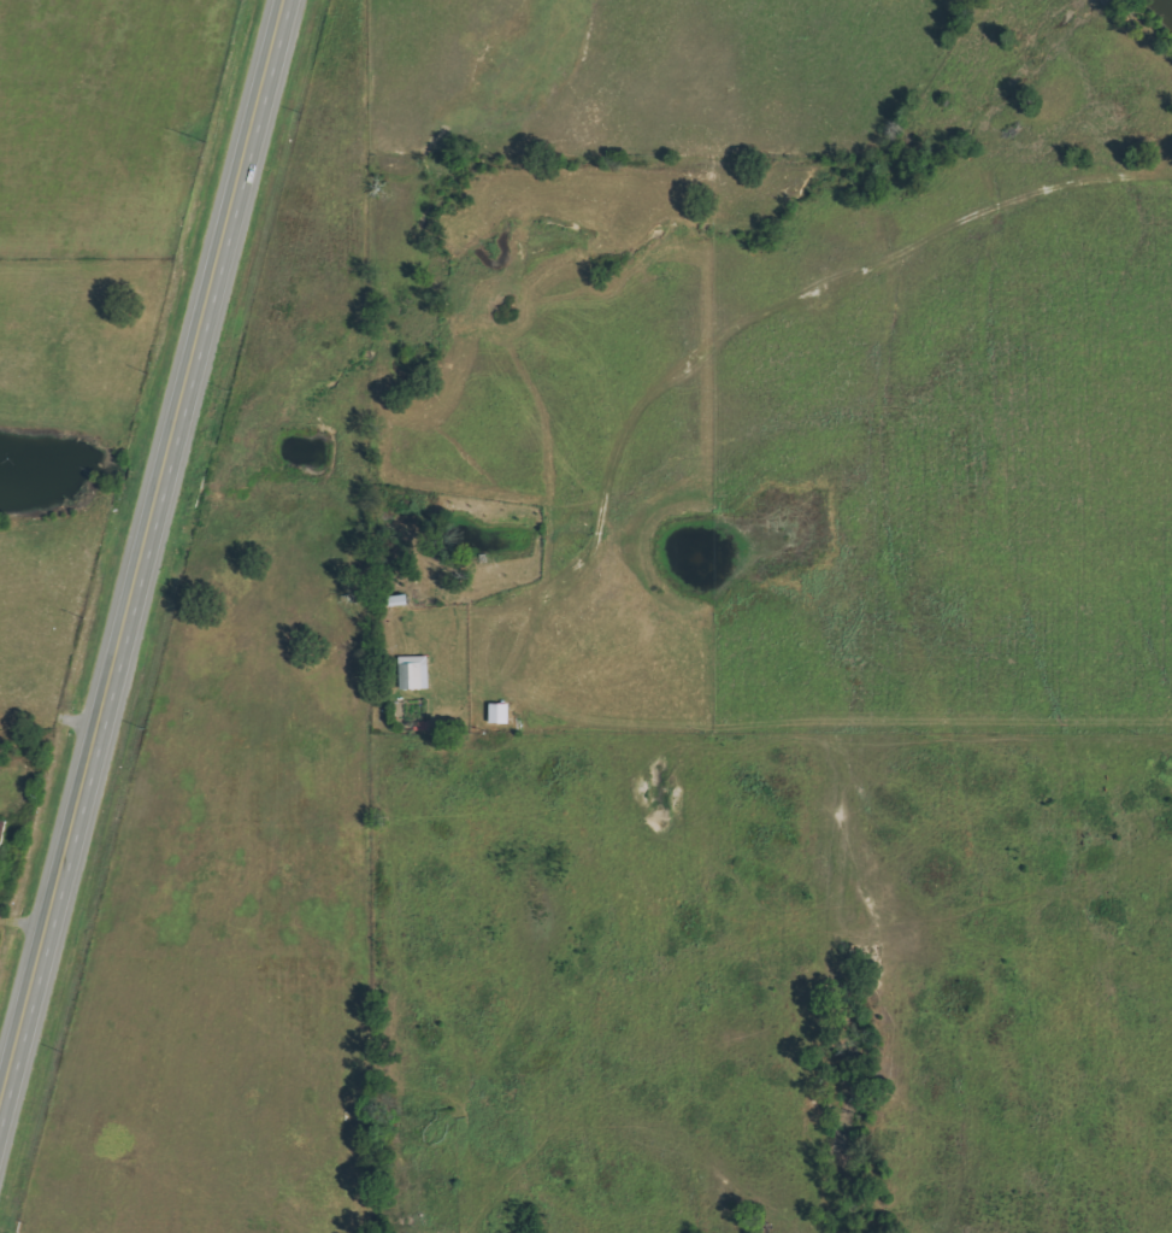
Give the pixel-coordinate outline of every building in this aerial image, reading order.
[(430,657),(402,657),(403,690),(431,689),(430,657)] [(512,724),(512,705),(493,704),(493,724),(512,724)]
